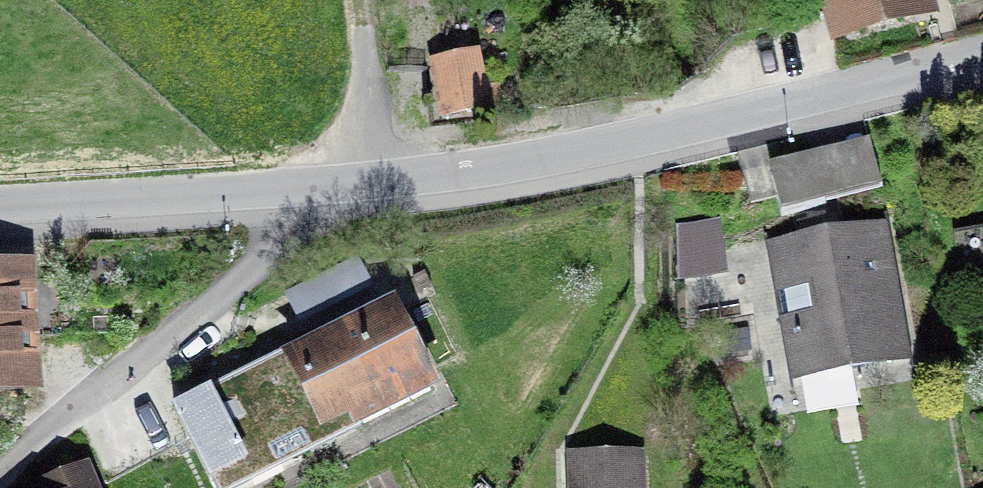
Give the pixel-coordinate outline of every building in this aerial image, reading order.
[(911,0),(843,0),(851,26),(914,9),(911,0)] [(480,62),(434,72),(442,109),(488,99),(480,62)] [(816,161),(771,172),(781,216),(826,206),(816,161)] [(678,227),(679,264),(724,256),(718,220),(678,227)] [(899,349),(880,239),(779,256),(799,367),(899,349)] [(972,240),(976,280),(982,279),(982,239),(972,240)] [(45,260),(0,263),(0,394),(55,390),(45,260)] [(349,262),(294,290),(303,309),(358,281),(349,262)] [(424,374),(393,311),(323,347),(318,338),(290,352),(290,353),(267,365),(271,374),(301,434),(351,409),(360,425),(431,390),(424,374)] [(210,480),(301,434),(271,374),(214,403),(209,392),(175,409),(210,480)] [(656,451),(580,454),(581,487),(657,487),(656,451)] [(84,454),(33,474),(38,487),(97,487),(84,454)]
